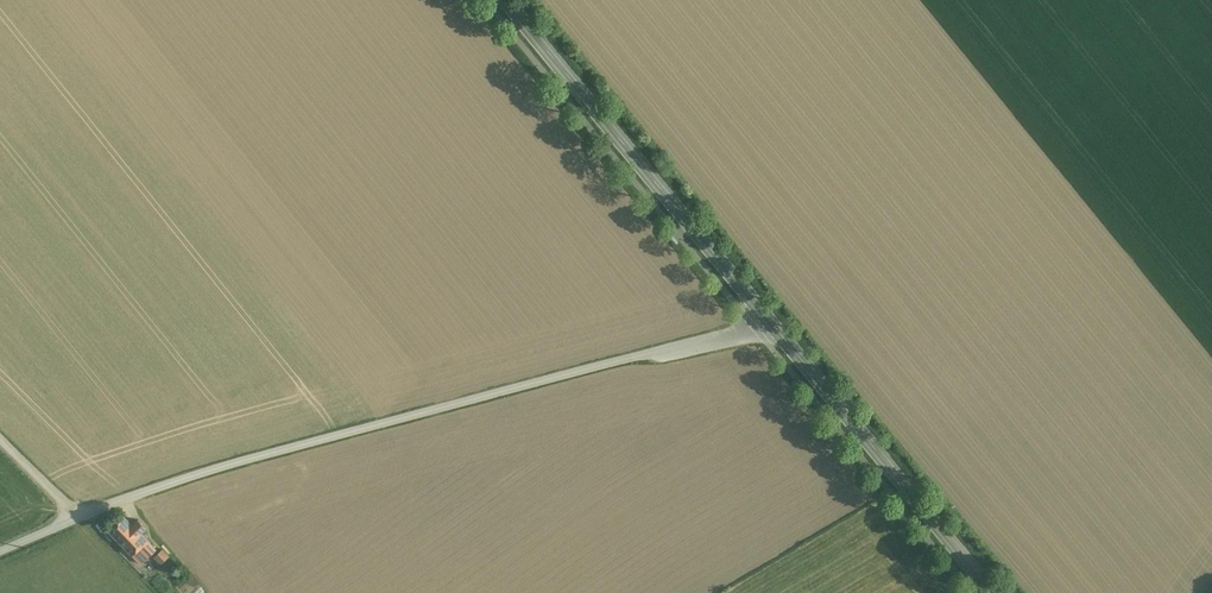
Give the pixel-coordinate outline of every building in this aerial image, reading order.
[(132,524),(123,515),(107,529),(132,554),(139,547),(147,556),(155,548),(140,532),(145,527),(138,519),(132,524)] [(162,548),(153,557),(160,564),(169,555),(162,548)]
